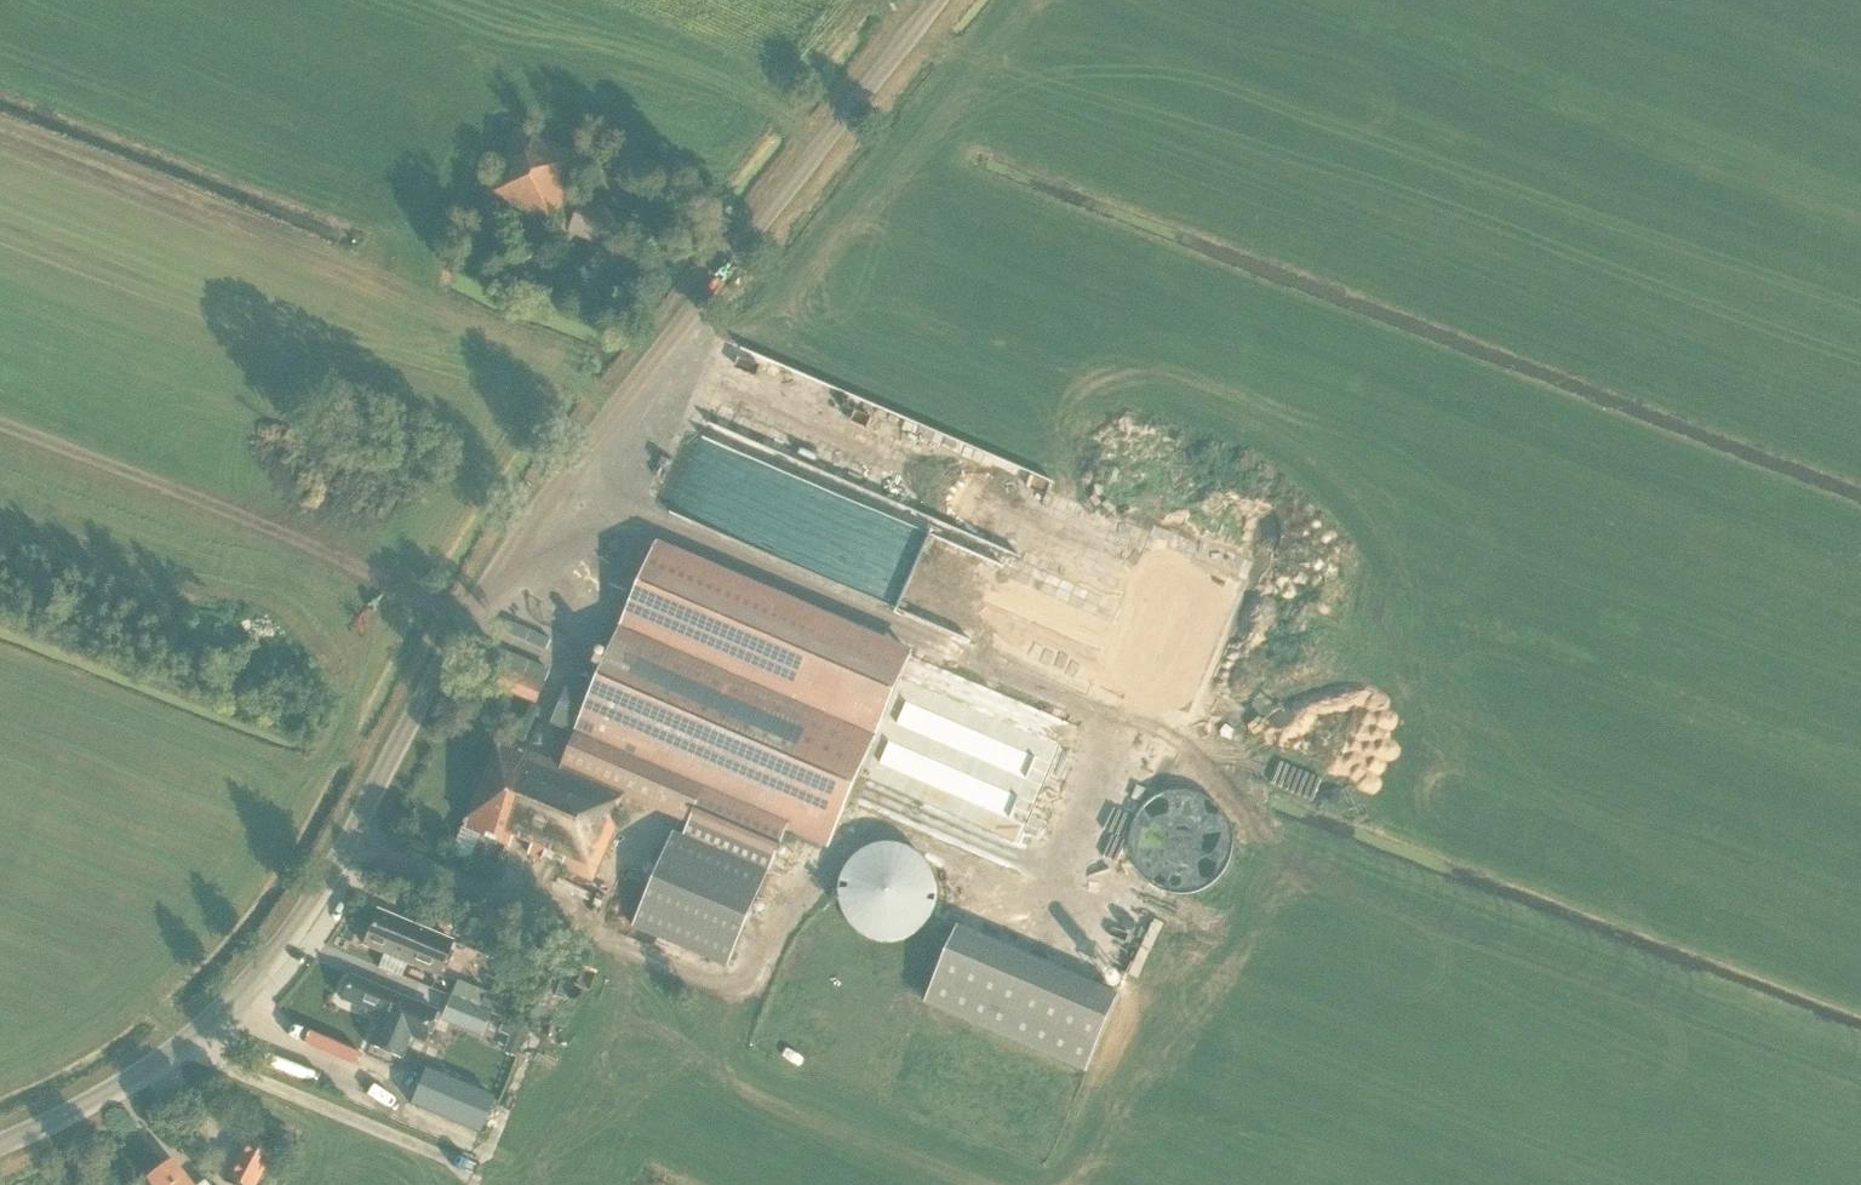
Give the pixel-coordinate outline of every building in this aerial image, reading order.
[(516,130),(486,194),(556,223),(558,218),(575,226),(572,232),(611,249),(625,219),(586,201),(582,210),(565,202),(576,180),(569,177),(578,156),(516,130)] [(739,386),(747,373),(725,360),(717,372),(739,386)] [(748,373),(743,386),(760,392),(765,379),(748,373)] [(858,506),(872,474),(812,447),(811,449),(783,437),(770,467),(858,506)] [(963,459),(966,448),(954,444),(944,477),(974,487),(981,464),(963,459)] [(1129,558),(1135,534),(1082,520),(1076,544),(1129,558)] [(728,968),(787,832),(828,849),(913,651),(657,541),(597,688),(581,682),(571,705),(562,702),(552,725),(561,729),(561,730),(576,735),(571,744),(576,747),(567,769),(505,743),(468,827),(486,835),(593,882),(621,820),(614,817),(622,796),(690,826),(686,837),(674,832),(633,929),(670,944),(728,968)] [(1177,656),(1185,633),(1051,584),(1042,607),(1177,656)] [(1084,692),(1092,663),(1039,649),(1031,678),(1084,692)] [(1136,668),(1100,693),(1109,706),(1145,681),(1136,668)] [(1080,761),(1088,740),(989,705),(973,749),(1129,804),(1137,781),(1080,761)] [(919,813),(927,836),(939,832),(931,809),(919,813)] [(486,835),(468,827),(456,854),(475,862),(486,835)] [(883,942),(888,942),(893,942),(899,941),(905,939),(910,937),(916,933),(921,929),(926,924),(930,919),(933,913),(935,906),(937,899),(937,893),(937,887),(935,881),(934,875),(931,870),(929,866),(925,861),(921,857),(916,853),(911,850),(905,847),(898,845),(892,844),(885,844),(878,845),(871,847),(865,850),(860,853),(855,857),(851,861),(848,866),(845,870),(843,875),(841,881),(840,887),(839,893),(840,899),(841,906),(843,912),(846,919),(850,924),(855,929),(860,933),(866,937),(871,939),(877,941),(883,942)] [(361,947),(438,978),(442,967),(447,969),(454,952),(450,951),(455,941),(376,909),(361,947)] [(958,926),(925,1005),(1087,1074),(1121,995),(958,926)] [(437,1013),(421,1006),(351,977),(342,1000),(382,1016),(370,1045),(403,1059),(412,1039),(424,1044),(428,1035),(431,1036),(436,1023),(433,1022),(437,1013)] [(507,1018),(513,1003),(457,980),(441,1019),(470,1031),(480,1006),(507,1018)] [(516,1057),(526,1030),(503,1020),(498,1032),(509,1037),(503,1052),(516,1057)] [(493,1098),(491,1098),(427,1073),(412,1105),(478,1132),(484,1120),(493,1098)] [(239,1184),(258,1184),(275,1152),(247,1138),(226,1178),(239,1184)] [(170,1162),(146,1181),(150,1184),(188,1184),(170,1162)]
